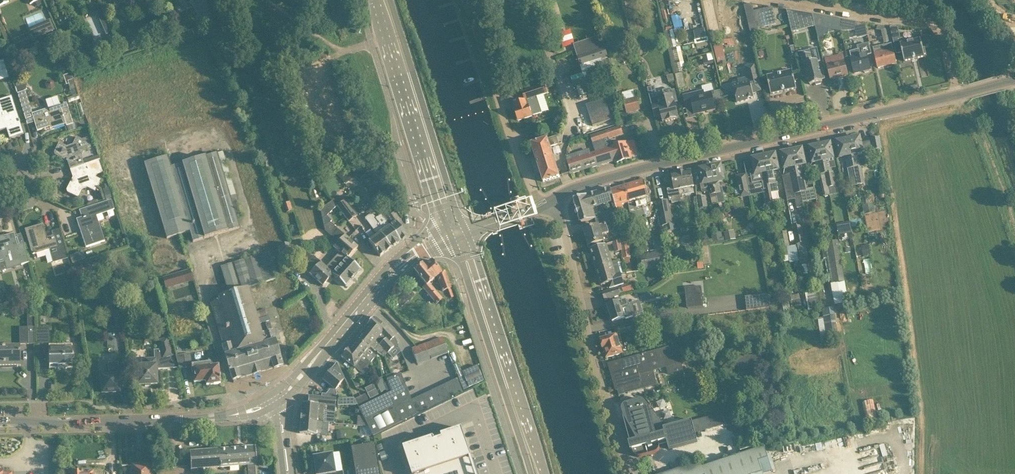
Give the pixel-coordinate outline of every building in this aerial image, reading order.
[(199,9),(206,7),(204,0),(196,0),(199,9)] [(710,35),(721,32),(713,0),(702,0),(710,35)] [(752,4),(744,6),(749,25),(751,34),(759,32),(758,28),(754,12),(752,4)] [(772,8),(760,10),(764,27),(776,24),(772,8)] [(800,13),(786,11),(792,33),(815,27),(813,15),(800,13)] [(813,14),(812,14),(813,15),(815,27),(818,37),(819,44),(823,43),(825,40),(824,36),(828,35),(829,30),(833,30),(835,18),(813,14)] [(865,24),(839,19),(842,32),(841,32),(843,41),(850,40),(848,31),(855,30),(866,28),(865,24)] [(49,20),(39,25),(43,35),(54,31),(49,20)] [(728,21),(721,23),(724,36),(731,34),(728,21)] [(884,43),(893,41),(890,28),(877,26),(876,30),(882,30),(884,43)] [(696,43),(707,41),(705,29),(694,30),(696,43)] [(673,30),(665,32),(669,50),(677,48),(673,30)] [(568,36),(560,38),(563,48),(571,45),(569,36),(568,36)] [(602,38),(575,46),(577,55),(581,66),(583,72),(590,70),(593,69),(604,65),(605,72),(609,71),(606,59),(609,58),(605,46),(602,38)] [(904,61),(925,57),(924,54),(926,54),(924,48),(923,49),(921,39),(902,44),(900,40),(894,41),(897,54),(902,53),(904,61)] [(858,50),(850,52),(851,57),(850,57),(852,64),(855,73),(863,71),(865,73),(869,72),(870,70),(870,69),(868,60),(868,58),(867,55),(872,54),(869,43),(857,46),(858,50)] [(885,46),(880,47),(873,48),(878,68),(896,63),(892,44),(885,46)] [(722,45),(713,47),(716,59),(724,57),(722,45)] [(802,52),(796,53),(802,77),(806,77),(806,80),(809,80),(810,84),(810,85),(816,83),(816,85),(821,84),(821,82),(822,82),(822,81),(821,80),(825,79),(822,69),(819,70),(817,62),(820,61),(817,48),(809,50),(809,51),(802,52)] [(713,54),(702,56),(705,66),(715,63),(713,54)] [(848,75),(843,55),(826,59),(831,79),(848,75)] [(0,61),(0,80),(8,78),(3,60),(0,61)] [(743,80),(732,83),(735,93),(737,103),(748,100),(748,99),(754,98),(753,93),(761,91),(759,83),(754,66),(746,68),(749,79),(743,80)] [(771,94),(797,89),(793,71),(767,77),(771,94)] [(72,73),(63,76),(65,82),(68,81),(69,86),(75,85),(72,73)] [(683,73),(675,75),(679,89),(687,87),(683,73)] [(580,97),(590,94),(589,91),(598,88),(596,83),(600,82),(598,77),(575,84),(580,97)] [(25,84),(15,87),(24,113),(31,111),(25,91),(27,91),(25,84)] [(690,95),(684,97),(687,109),(693,107),(695,114),(715,109),(713,102),(724,100),(721,90),(713,92),(712,84),(702,87),(703,92),(690,95)] [(518,121),(541,113),(536,97),(548,93),(545,85),(522,92),(525,100),(515,103),(517,109),(515,110),(518,121)] [(665,97),(651,100),(655,118),(661,116),(663,122),(665,121),(665,122),(677,119),(677,118),(679,118),(675,103),(678,102),(675,90),(671,91),(671,89),(663,91),(665,97)] [(7,129),(10,138),(15,136),(23,134),(11,96),(0,100),(0,131),(7,129)] [(48,109),(32,114),(34,120),(35,122),(37,130),(49,126),(50,128),(66,123),(66,125),(67,126),(73,124),(67,103),(66,103),(60,105),(57,97),(46,100),(48,109)] [(624,101),(627,113),(640,110),(637,98),(624,101)] [(605,99),(586,105),(593,126),(612,120),(605,99)] [(541,131),(538,123),(526,127),(528,135),(541,131)] [(620,127),(607,131),(609,139),(623,135),(620,127)] [(612,148),(609,139),(607,131),(591,136),(596,153),(590,154),(589,150),(567,157),(567,161),(571,174),(615,161),(616,161),(612,148)] [(532,144),(535,154),(551,148),(551,147),(562,143),(564,132),(555,135),(555,137),(548,139),(532,144)] [(59,143),(55,153),(55,155),(68,161),(70,170),(84,165),(82,156),(85,149),(91,147),(88,138),(82,140),(77,137),(73,145),(67,147),(59,143)] [(853,139),(848,140),(856,177),(857,184),(864,183),(859,157),(867,156),(866,152),(864,153),(862,143),(861,143),(860,137),(857,138),(856,137),(854,138),(853,139)] [(879,138),(871,139),(874,151),(882,149),(879,138)] [(839,141),(837,142),(840,158),(845,157),(848,169),(850,178),(856,177),(848,140),(844,141),(843,140),(840,140),(839,141)] [(616,161),(615,161),(615,163),(616,164),(632,159),(632,158),(638,156),(633,142),(612,148),(616,161)] [(823,145),(820,145),(826,173),(828,185),(830,195),(836,194),(836,192),(835,186),(832,173),(831,169),(835,168),(834,162),(834,159),(832,153),(831,143),(830,143),(824,145),(823,145)] [(820,145),(809,147),(812,163),(817,162),(819,174),(826,173),(820,145)] [(557,167),(551,148),(535,154),(544,182),(560,177),(557,167)] [(797,179),(803,207),(803,202),(816,200),(814,188),(806,189),(801,165),(806,164),(803,149),(792,151),(797,179)] [(797,208),(803,207),(797,179),(792,151),(781,153),(784,169),(789,168),(797,208)] [(218,154),(171,168),(193,242),(240,228),(218,154)] [(766,156),(764,157),(770,185),(772,193),(778,192),(774,171),(779,170),(777,164),(775,154),(774,155),(772,154),(769,154),(768,156),(766,156)] [(754,165),(746,166),(748,176),(760,174),(766,204),(773,203),(772,193),(770,185),(764,157),(760,157),(758,156),(756,157),(755,158),(752,159),(754,165)] [(73,177),(67,190),(68,193),(77,197),(81,190),(88,188),(94,191),(100,180),(96,177),(97,175),(103,173),(100,165),(99,160),(100,160),(84,165),(70,170),(73,177)] [(348,162),(351,167),(355,172),(363,170),(356,160),(348,162)] [(348,162),(334,165),(339,175),(345,184),(357,177),(354,172),(355,172),(351,167),(348,162)] [(718,182),(724,181),(723,175),(725,174),(724,166),(721,166),(721,165),(710,167),(716,194),(717,196),(718,204),(725,202),(722,188),(720,188),(718,182)] [(329,166),(319,171),(322,179),(330,176),(329,173),(332,172),(329,166)] [(710,167),(700,169),(703,184),(700,185),(702,191),(704,193),(710,192),(711,197),(717,196),(716,194),(710,167)] [(680,189),(694,187),(691,171),(671,175),(674,189),(668,190),(670,201),(672,200),(672,203),(682,202),(681,198),(682,198),(680,189)] [(826,173),(819,174),(822,186),(828,185),(826,173)] [(743,198),(750,196),(746,175),(738,176),(743,198)] [(629,202),(630,213),(631,214),(635,212),(636,218),(652,213),(650,208),(652,207),(644,180),(624,186),(629,202)] [(614,200),(617,209),(617,210),(623,209),(622,205),(628,203),(630,213),(629,202),(624,186),(611,190),(614,200)] [(579,214),(582,223),(595,219),(592,207),(612,202),(614,210),(617,209),(614,200),(611,190),(611,188),(575,199),(577,208),(576,208),(578,215),(579,214)] [(867,191),(861,193),(864,206),(870,205),(867,191)] [(384,192),(380,194),(386,203),(390,200),(384,192)] [(705,196),(698,198),(700,209),(707,208),(705,196)] [(82,218),(77,219),(86,247),(103,242),(99,230),(101,229),(96,216),(114,210),(114,207),(111,200),(79,211),(82,218)] [(332,200),(326,205),(328,208),(334,209),(337,207),(337,206),(332,200)] [(668,200),(657,202),(659,211),(662,228),(667,227),(674,226),(673,225),(668,200)] [(337,206),(337,207),(348,222),(356,216),(344,201),(337,206)] [(870,205),(864,206),(866,214),(874,212),(872,205),(870,205)] [(616,211),(617,210),(617,209),(614,210),(614,211),(604,214),(606,221),(618,218),(616,211)] [(383,216),(401,241),(407,237),(389,212),(383,216)] [(366,218),(365,219),(371,227),(372,227),(376,224),(381,232),(381,233),(383,236),(384,236),(385,238),(387,241),(386,241),(388,243),(389,242),(390,244),(392,248),(401,241),(383,216),(382,217),(381,215),(376,219),(372,214),(366,218)] [(326,216),(323,219),(325,231),(331,237),(332,236),(338,243),(334,247),(340,253),(342,254),(347,258),(348,257),(348,258),(358,247),(338,229),(330,222),(331,221),(326,216)] [(599,225),(594,227),(584,230),(589,245),(604,241),(602,235),(609,232),(606,223),(599,226),(599,225)] [(377,235),(369,240),(375,248),(380,256),(392,248),(390,244),(389,242),(388,243),(386,241),(387,241),(385,238),(384,236),(383,236),(381,233),(381,232),(376,224),(372,227),(371,227),(377,235)] [(26,230),(34,255),(50,250),(54,262),(69,257),(61,229),(53,231),(55,237),(48,239),(44,225),(26,230)] [(803,226),(792,228),(796,245),(797,244),(799,256),(808,254),(805,243),(806,243),(803,226)] [(787,231),(778,233),(783,257),(788,256),(790,262),(799,261),(796,245),(790,247),(787,231)] [(734,232),(724,234),(725,243),(736,241),(734,232)] [(722,233),(711,234),(713,244),(723,242),(722,233)] [(29,262),(25,247),(18,249),(14,234),(5,236),(5,238),(0,239),(0,271),(29,262)] [(331,237),(327,241),(334,247),(338,243),(332,236),(331,237)] [(655,253),(641,256),(641,257),(642,265),(644,271),(668,266),(663,237),(656,238),(652,239),(655,253)] [(621,240),(613,242),(615,252),(622,251),(621,244),(621,240)] [(837,241),(825,243),(825,246),(822,247),(824,259),(827,259),(835,305),(848,303),(837,241)] [(288,243),(280,245),(284,258),(292,256),(288,243)] [(621,244),(622,251),(624,258),(630,257),(631,257),(628,243),(624,243),(621,244)] [(600,246),(590,249),(596,269),(613,264),(606,244),(600,246)] [(868,245),(862,246),(864,256),(870,255),(868,245)] [(305,250),(299,257),(301,259),(306,264),(302,268),(322,286),(331,277),(330,275),(332,273),(328,270),(328,269),(320,263),(313,256),(312,257),(307,252),(305,250)] [(330,267),(328,269),(328,270),(332,273),(330,275),(331,277),(333,275),(346,287),(361,270),(348,258),(348,257),(347,258),(342,254),(340,253),(328,266),(330,267)] [(76,254),(70,256),(73,263),(79,261),(76,254)] [(424,267),(434,279),(437,277),(442,291),(448,289),(451,298),(455,296),(445,271),(442,273),(431,260),(424,267)] [(613,264),(596,269),(602,286),(608,283),(610,288),(619,285),(624,284),(621,274),(623,273),(620,263),(618,263),(613,264)] [(429,283),(434,279),(424,267),(422,265),(414,271),(426,285),(422,288),(436,305),(443,300),(429,283)] [(188,269),(160,277),(164,289),(192,281),(188,269)] [(809,283),(804,284),(808,313),(822,311),(818,287),(809,289),(809,283)] [(613,289),(603,292),(605,300),(620,296),(620,294),(633,290),(631,284),(618,288),(613,289)] [(701,286),(689,287),(691,307),(703,306),(701,286)] [(410,289),(404,295),(409,300),(415,295),(410,289)] [(767,294),(745,297),(747,311),(769,308),(767,294)] [(612,320),(612,321),(625,318),(625,319),(633,316),(628,300),(620,302),(608,306),(610,314),(608,314),(610,321),(612,320)] [(777,314),(780,314),(781,316),(789,315),(788,312),(791,311),(789,303),(776,305),(777,314)] [(834,308),(824,309),(828,339),(838,338),(834,308)] [(28,344),(36,344),(36,329),(35,329),(34,309),(27,309),(28,344)] [(120,311),(109,311),(110,328),(121,327),(120,311)] [(374,317),(362,331),(370,338),(371,337),(375,340),(374,342),(379,346),(380,345),(387,352),(384,356),(390,350),(394,347),(389,342),(394,337),(386,327),(374,317)] [(639,324),(626,327),(627,332),(633,331),(634,334),(638,332),(637,330),(640,329),(639,324)] [(129,325),(126,334),(136,337),(138,327),(129,325)] [(36,329),(36,344),(50,344),(49,328),(36,329)] [(233,343),(223,345),(226,355),(225,355),(230,371),(233,381),(250,376),(266,371),(283,366),(280,356),(279,351),(282,350),(280,345),(277,345),(276,340),(275,340),(273,331),(263,334),(266,343),(265,343),(235,352),(233,343)] [(362,331),(356,339),(368,349),(370,347),(375,351),(383,357),(384,356),(387,352),(380,345),(379,346),(374,342),(375,340),(371,337),(370,338),(362,331)] [(601,341),(599,343),(600,346),(603,348),(604,348),(607,358),(616,355),(622,353),(620,347),(623,346),(622,345),(619,335),(616,335),(610,337),(601,340),(600,340),(601,341)] [(172,356),(167,338),(158,341),(163,358),(172,356)] [(412,349),(417,364),(448,353),(442,338),(412,349)] [(356,339),(348,349),(354,354),(356,352),(358,353),(360,351),(364,354),(363,356),(368,361),(370,363),(376,356),(368,349),(356,339)] [(72,345),(49,345),(49,369),(72,369),(72,345)] [(0,347),(0,366),(20,366),(20,347),(0,347)] [(669,348),(609,364),(616,390),(642,382),(644,388),(657,385),(653,370),(680,363),(676,347),(669,349),(669,348)] [(348,349),(341,357),(363,374),(366,370),(365,369),(370,363),(368,361),(363,356),(364,354),(360,351),(358,353),(356,352),(354,354),(348,349)] [(190,354),(176,356),(179,369),(192,367),(190,354)] [(137,365),(137,376),(138,385),(157,384),(155,358),(145,359),(145,364),(137,365)] [(220,383),(220,377),(217,359),(209,360),(210,363),(192,365),(194,383),(206,381),(206,385),(220,383)] [(118,363),(108,364),(109,376),(101,376),(102,393),(119,392),(118,376),(119,376),(118,363)] [(341,373),(336,363),(323,380),(330,386),(335,390),(343,380),(342,379),(344,377),(341,373)] [(464,377),(458,379),(463,390),(483,381),(477,366),(462,373),(464,377)] [(392,377),(386,380),(387,382),(386,383),(390,392),(402,422),(416,415),(410,401),(410,398),(400,373),(392,376),(392,377)] [(381,378),(376,380),(378,387),(381,393),(385,391),(383,385),(383,384),(381,378)] [(421,396),(410,401),(416,415),(427,411),(426,409),(427,409),(440,402),(434,389),(422,395),(421,396)] [(376,390),(368,394),(370,399),(378,395),(376,390)] [(369,402),(359,408),(363,417),(368,427),(369,428),(373,437),(402,422),(390,392),(387,393),(386,394),(369,403),(369,402)] [(302,403),(300,424),(309,425),(309,423),(316,423),(316,422),(323,422),(324,412),(334,413),(336,395),(322,394),(321,397),(309,396),(308,404),(302,403)] [(657,402),(659,416),(675,414),(672,399),(657,402)] [(621,409),(621,410),(621,411),(623,415),(624,419),(636,440),(627,442),(630,450),(632,450),(647,446),(649,448),(652,447),(652,444),(659,443),(659,442),(667,440),(667,443),(670,450),(698,442),(692,420),(664,428),(663,428),(664,432),(656,434),(649,409),(651,409),(652,408),(646,401),(645,401),(645,400),(644,400),(643,400),(642,400),(641,400),(628,403),(625,404),(624,405),(623,406),(622,407),(621,409)] [(300,424),(300,434),(315,435),(315,434),(328,435),(328,430),(329,424),(323,424),(323,422),(316,422),(316,423),(309,423),(309,425),(300,424)] [(402,448),(410,473),(467,473),(462,460),(468,458),(468,459),(470,458),(460,428),(439,435),(440,438),(433,441),(432,438),(402,448)] [(375,444),(351,448),(355,473),(380,473),(375,444)] [(189,452),(190,461),(191,470),(246,466),(247,473),(257,473),(256,465),(255,447),(189,452)] [(665,473),(767,473),(773,472),(764,447),(702,467),(700,462),(665,473)] [(386,451),(380,453),(382,460),(388,458),(386,451)] [(311,457),(313,473),(343,473),(343,471),(335,472),(332,454),(313,457),(313,458),(312,458),(311,457)] [(150,466),(150,465),(132,466),(133,473),(150,473),(150,466)]
